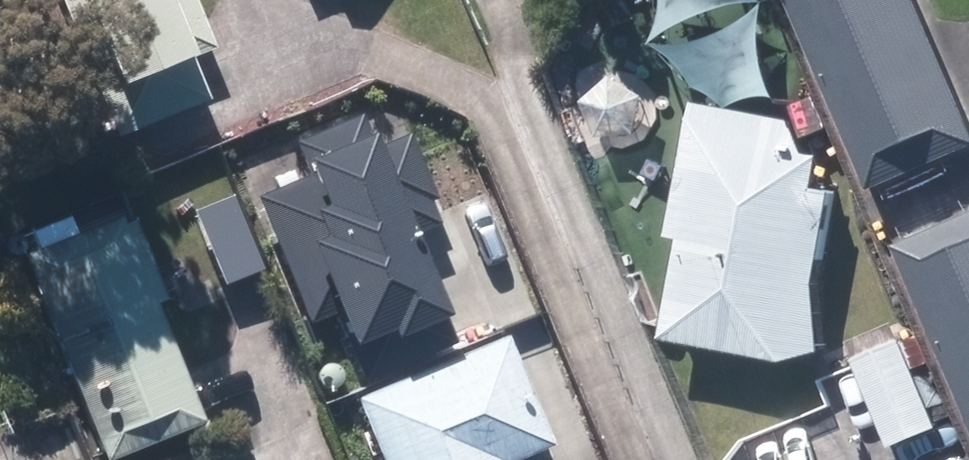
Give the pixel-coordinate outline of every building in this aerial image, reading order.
[(180,39),(203,29),(192,0),(65,0),(94,73),(119,136),(205,102),(180,39)] [(875,190),(968,150),(968,107),(924,0),(794,0),(875,190)] [(824,359),(830,313),(822,312),(839,186),(826,184),(830,153),(812,151),(816,120),(698,103),(678,239),(688,240),(674,338),(824,359)] [(364,378),(458,341),(447,316),(453,313),(440,279),(455,273),(445,249),(450,247),(430,199),(438,196),(412,133),(384,144),(379,132),(375,136),(366,114),(299,140),(314,175),(260,197),(311,323),(338,312),(364,378)] [(232,192),(191,207),(220,284),(261,268),(232,192)] [(38,251),(21,257),(96,459),(107,459),(206,423),(130,217),(100,228),(92,205),(29,228),(38,251)] [(902,255),(968,408),(968,225),(902,255)] [(359,397),(385,459),(519,459),(555,442),(512,335),(410,376),(359,397)] [(907,336),(857,359),(897,447),(947,424),(907,336)]
